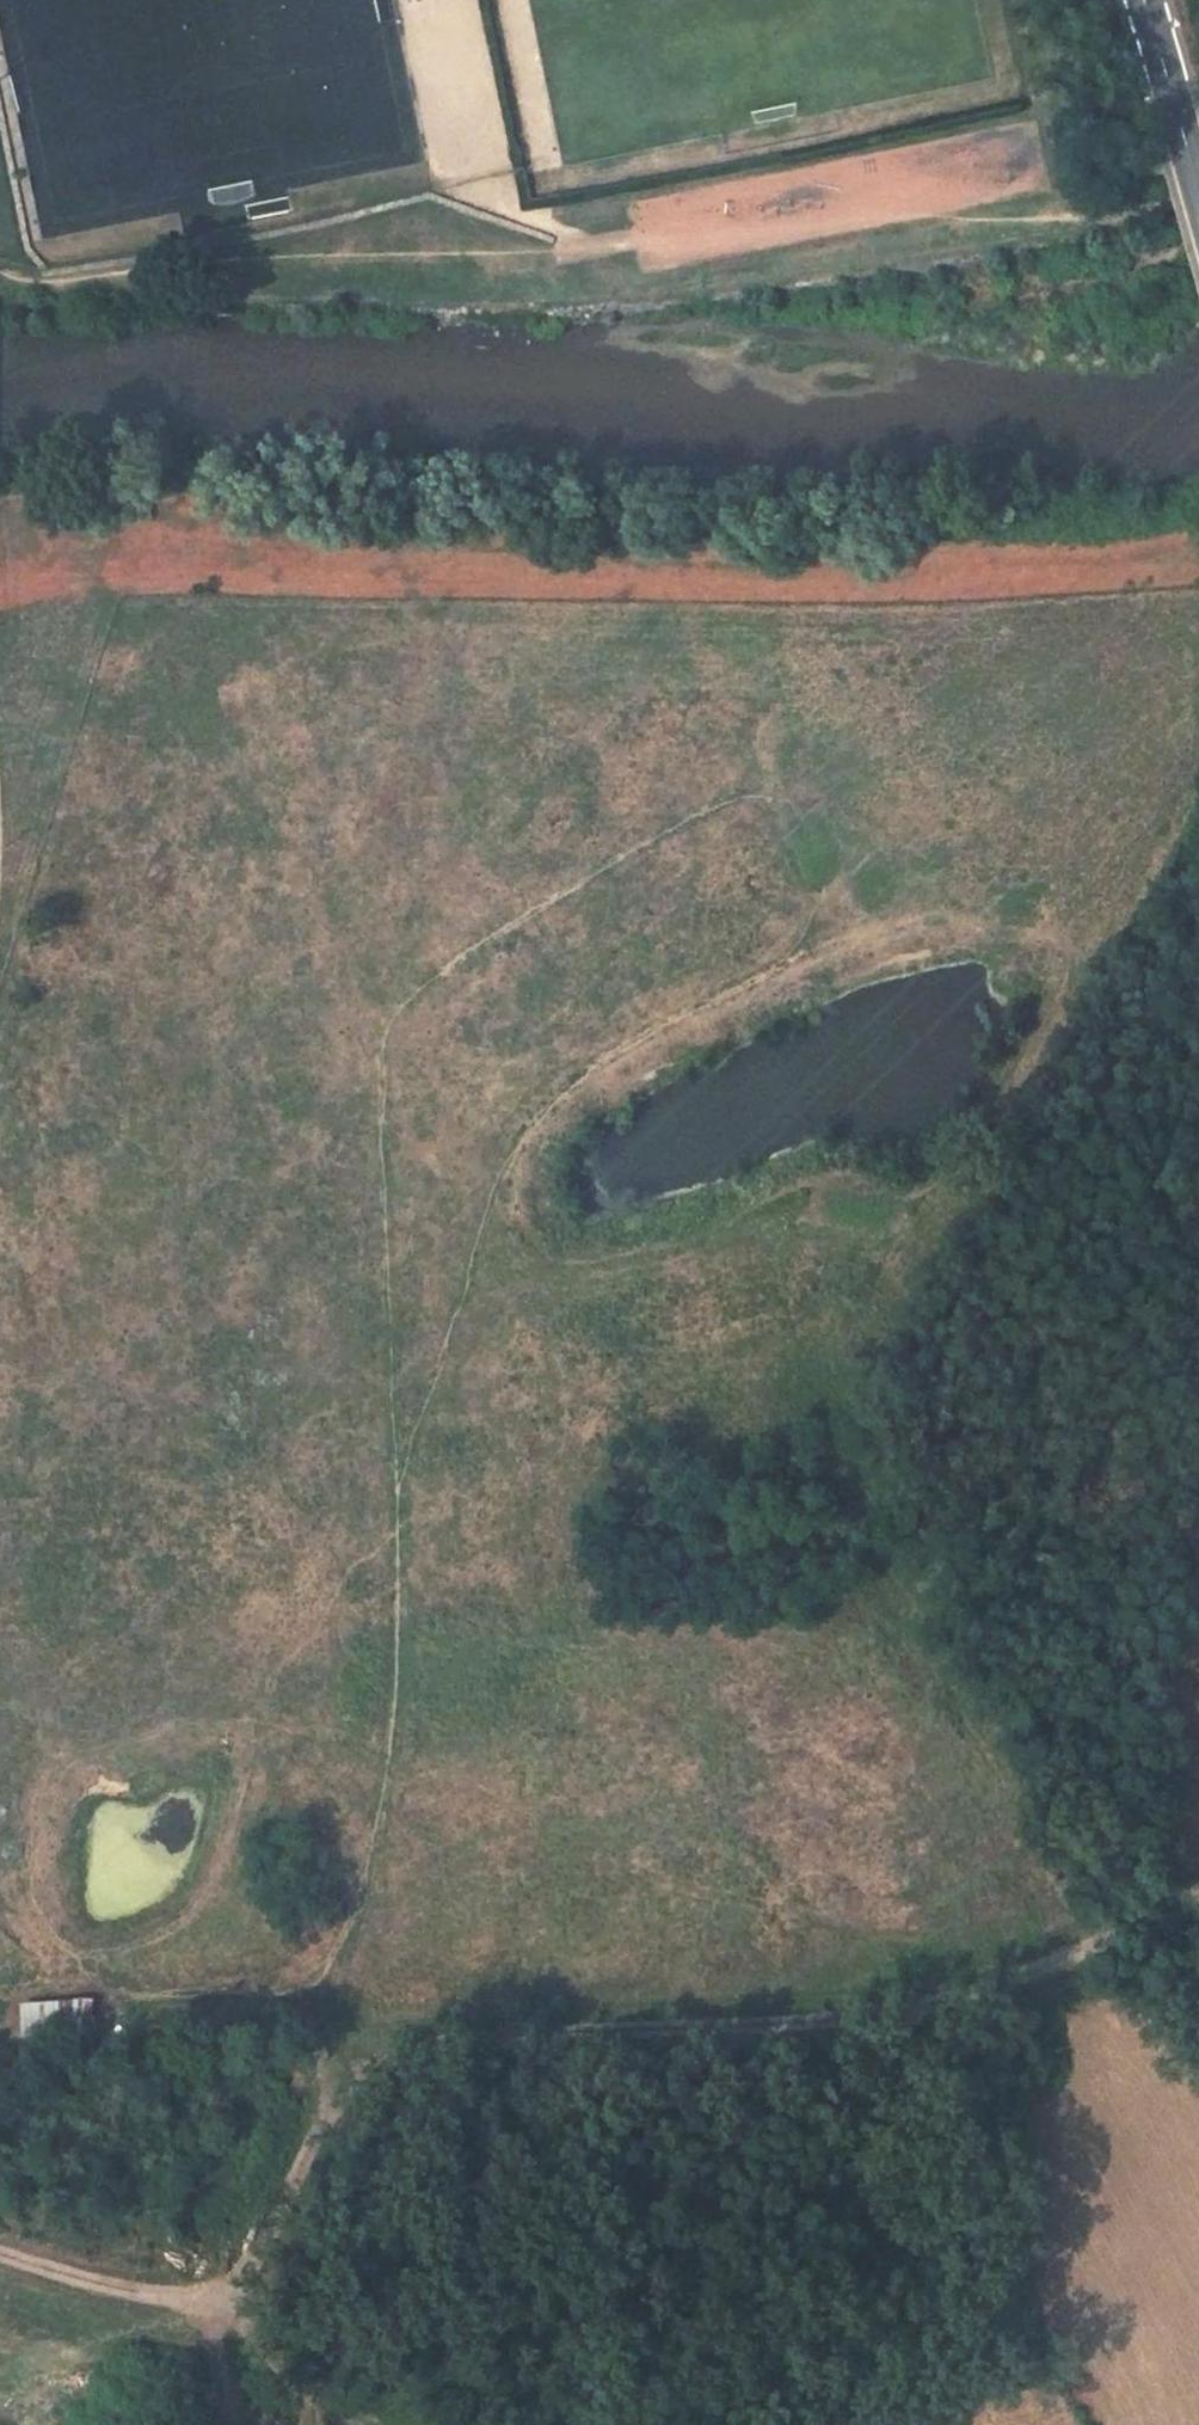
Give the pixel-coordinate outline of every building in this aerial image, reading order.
[(95,2033),(93,1998),(20,2002),(22,2037),(95,2033)]
